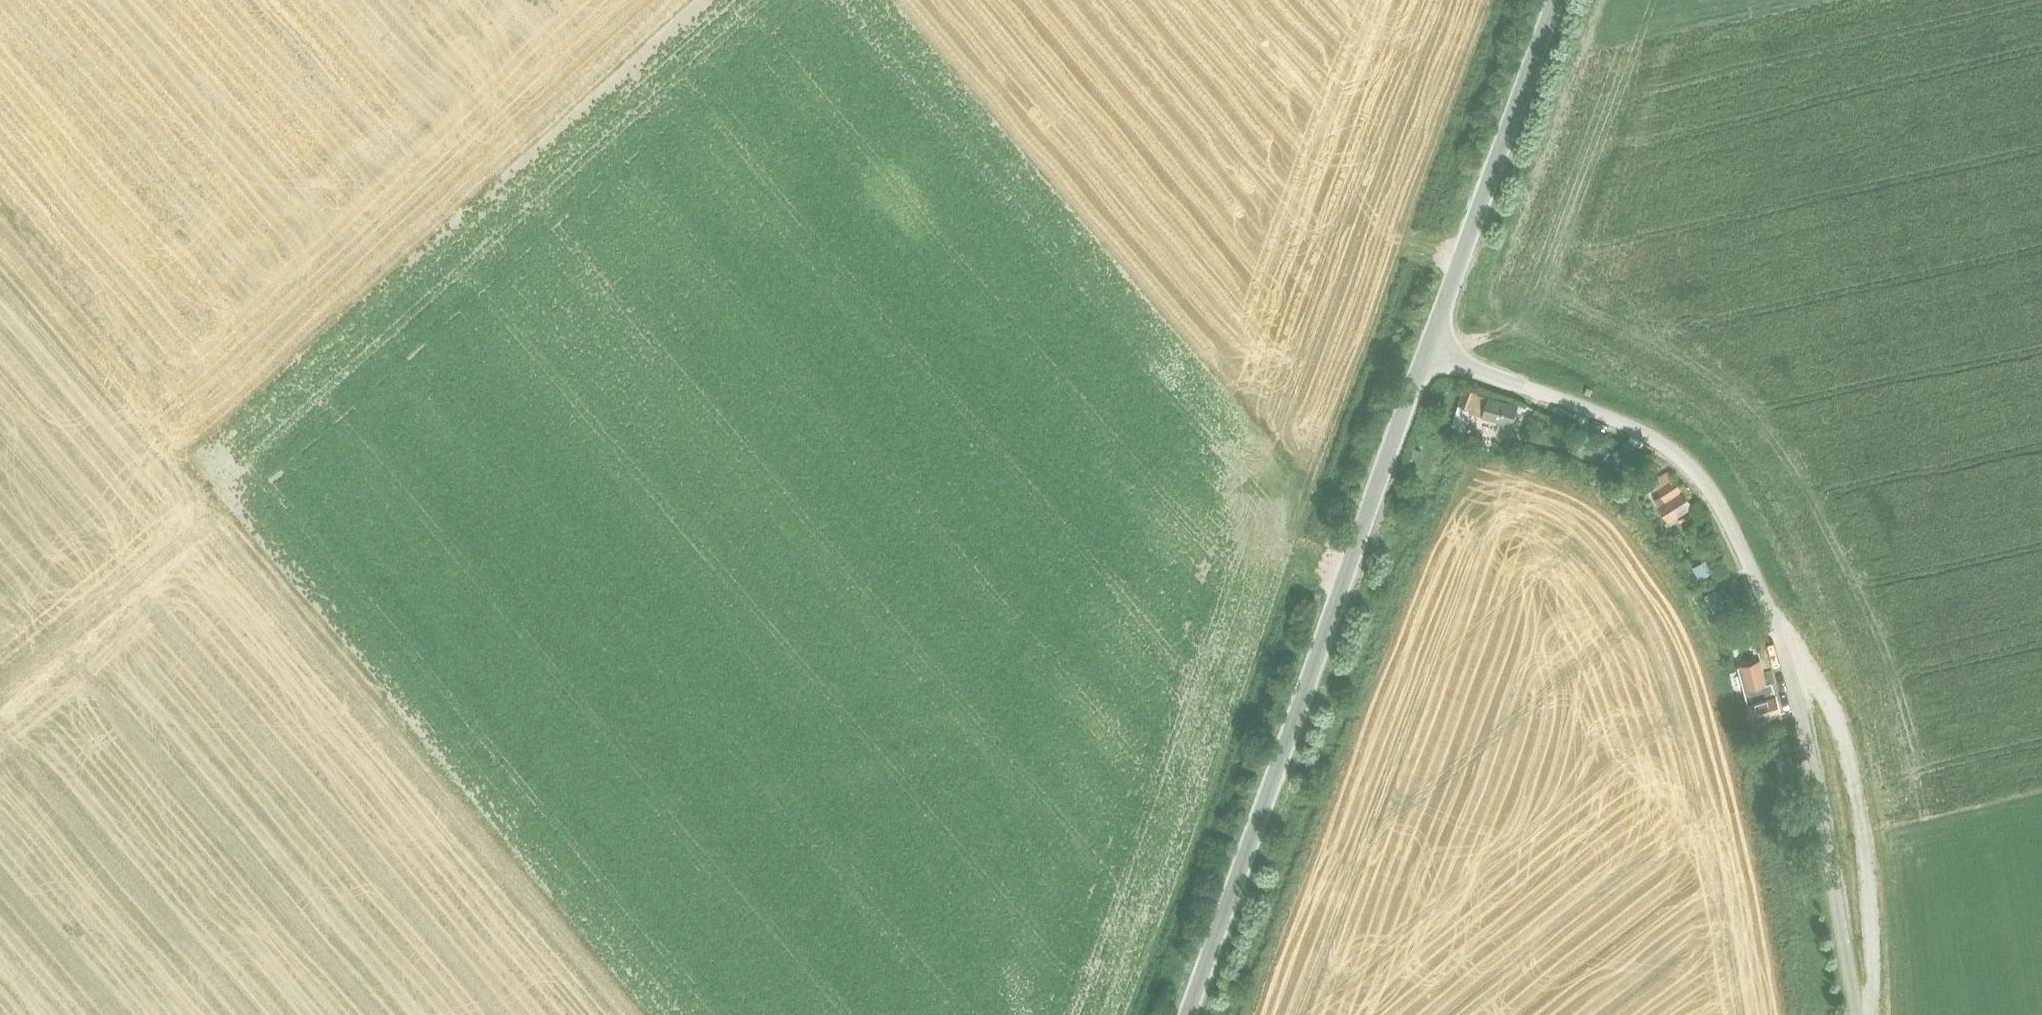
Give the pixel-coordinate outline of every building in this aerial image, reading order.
[(1476,391),(1465,387),(1456,407),(1450,423),(1457,426),(1464,406),(1468,407),(1467,411),(1498,420),(1496,427),(1505,430),(1507,422),(1511,424),(1517,405),(1475,394),(1476,391)] [(1667,520),(1691,505),(1669,470),(1652,481),(1661,495),(1654,500),(1667,520)] [(1706,558),(1692,566),(1699,578),(1713,569),(1706,558)] [(1765,684),(1744,690),(1752,720),(1780,713),(1775,695),(1771,684),(1775,682),(1771,669),(1761,673),(1765,684)]
